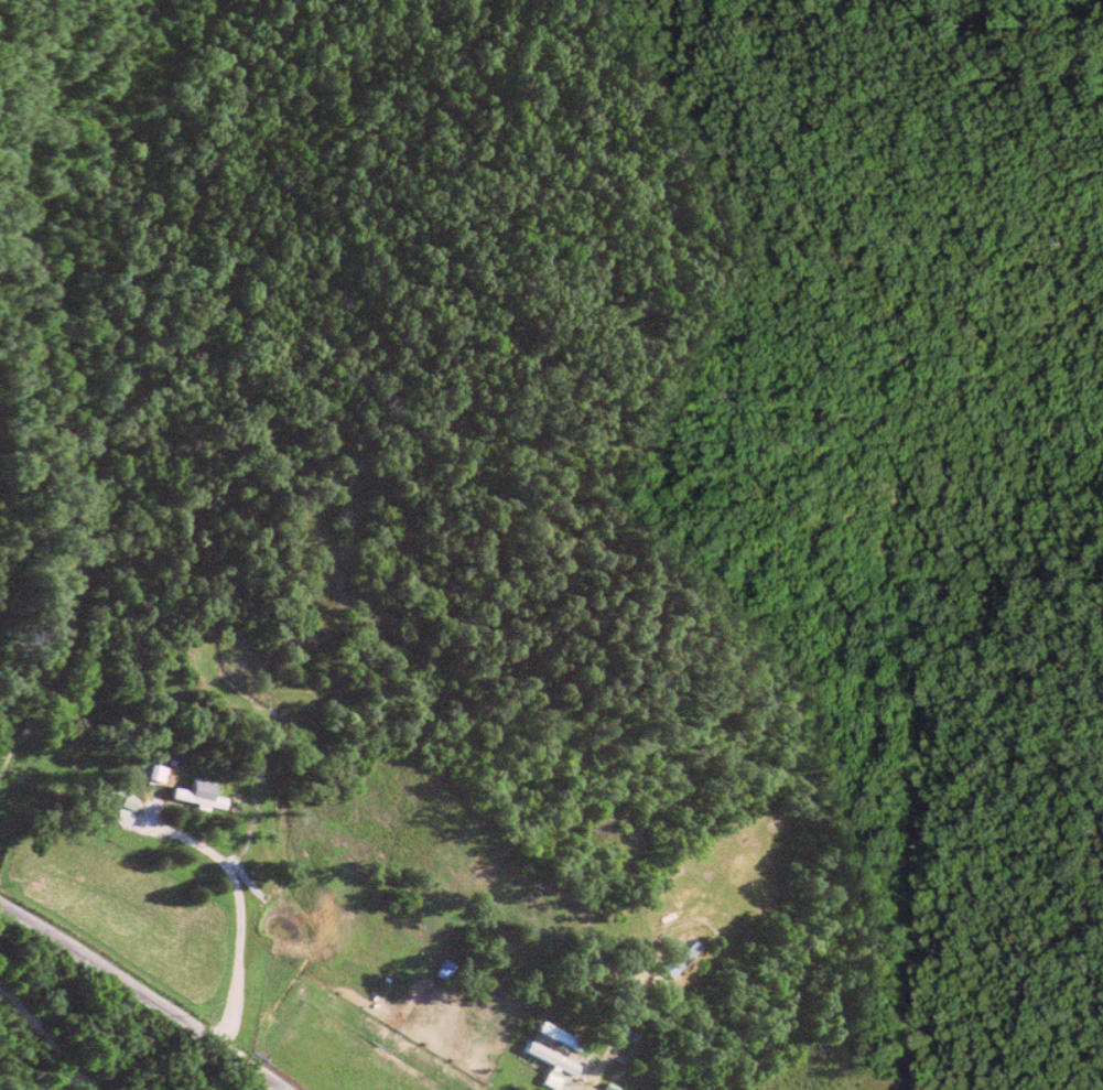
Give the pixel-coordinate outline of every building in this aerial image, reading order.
[(217,781),(194,776),(188,800),(198,803),(197,808),(208,811),(209,804),(225,808),(228,797),(214,794),(217,781)] [(120,806),(134,809),(136,798),(122,795),(120,806)] [(131,811),(117,807),(113,821),(127,825),(131,811)]
